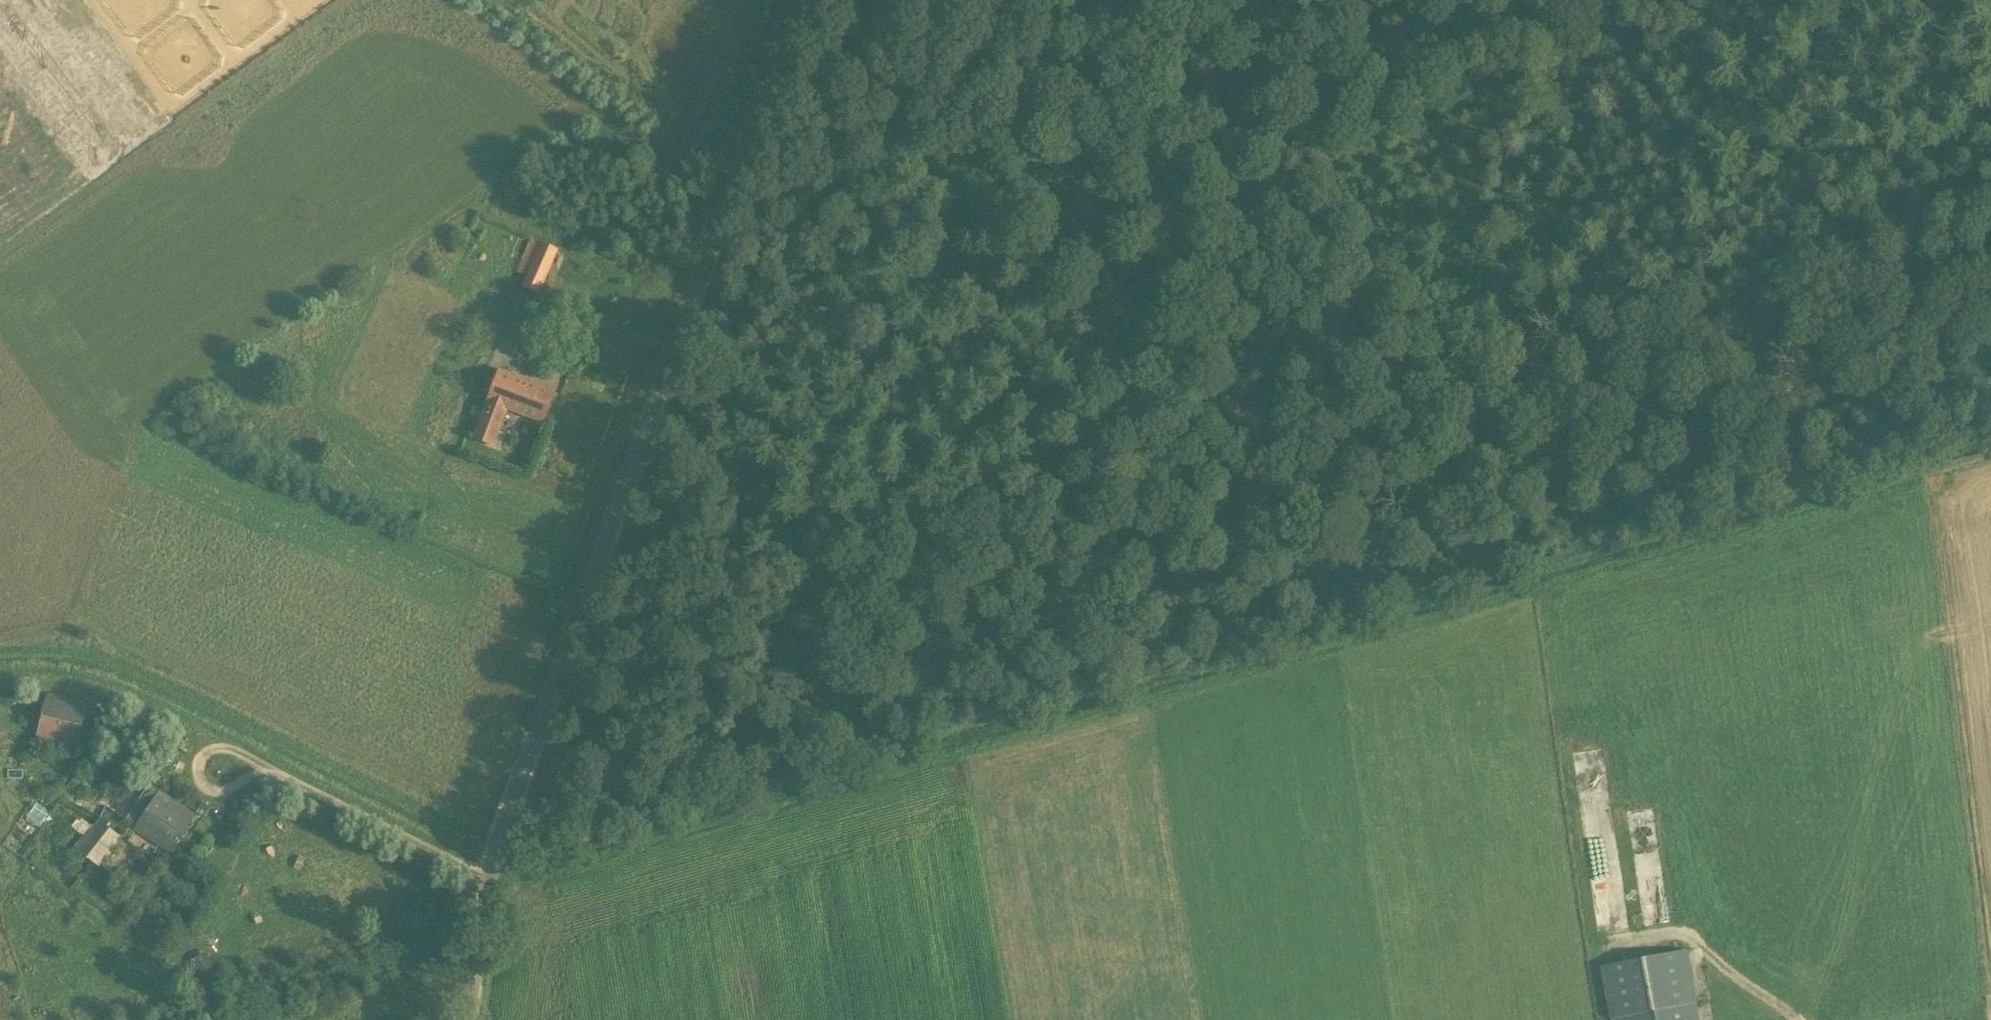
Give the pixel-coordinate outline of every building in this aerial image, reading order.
[(538,293),(558,250),(533,239),(517,272),(526,276),(522,286),(538,293)] [(498,372),(487,402),(485,401),(477,424),(473,422),(471,429),(474,431),(471,439),(493,447),(507,409),(543,422),(553,392),(498,372)] [(42,699),(32,733),(73,745),(83,711),(42,699)] [(135,830),(169,852),(194,814),(160,792),(135,830)] [(99,867),(122,838),(97,818),(74,848),(99,867)] [(1687,951),(1601,967),(1611,1019),(1700,1019),(1687,951)]
